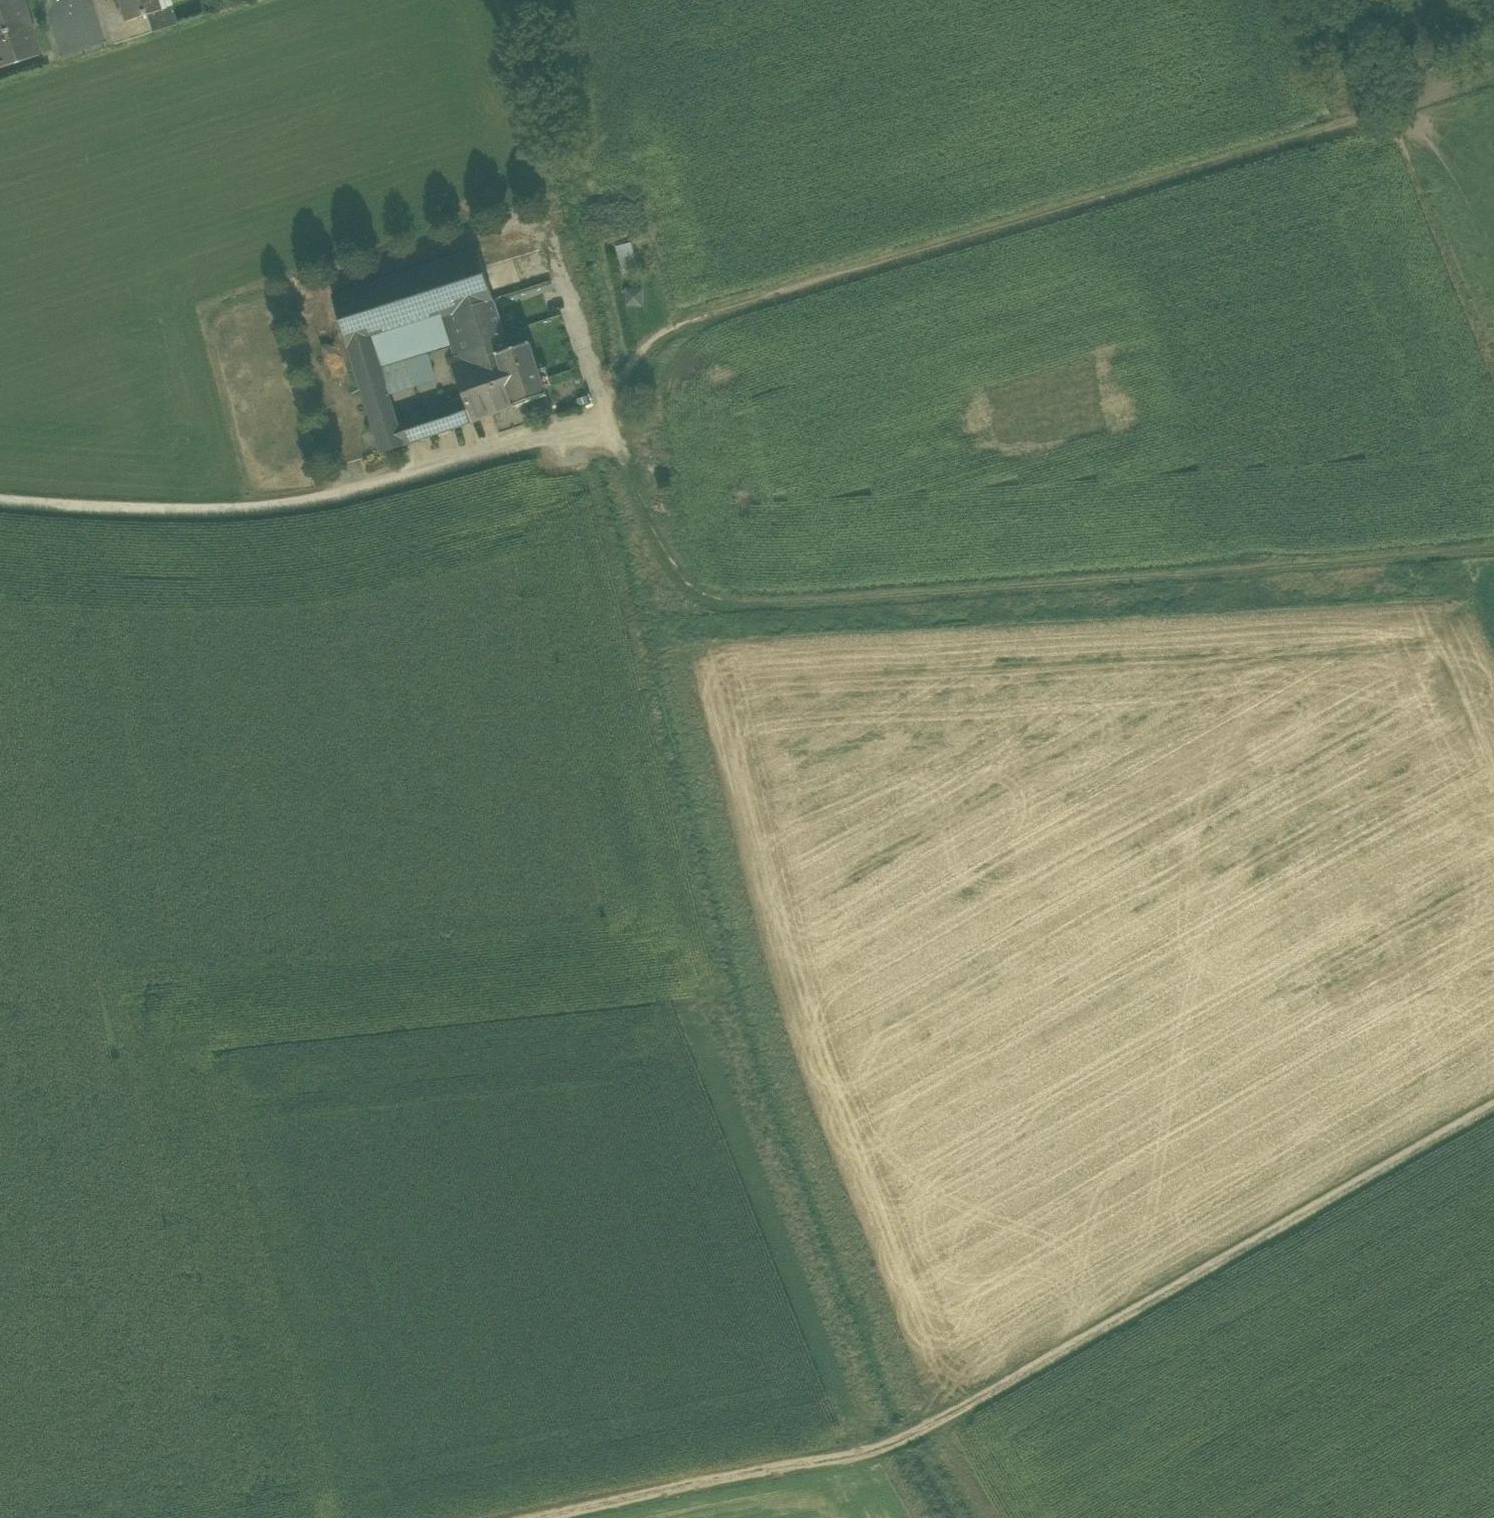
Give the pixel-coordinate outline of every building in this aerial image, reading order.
[(38,55),(21,0),(5,0),(0,2),(0,67),(38,55)] [(154,0),(119,0),(125,20),(145,14),(157,10),(157,9),(154,0)] [(157,9),(170,5),(172,5),(170,0),(154,0),(157,9)] [(145,14),(151,32),(176,24),(170,5),(157,9),(157,10),(145,14)] [(632,242),(615,247),(623,275),(639,270),(632,242)] [(381,454),(405,446),(398,423),(390,395),(373,339),(442,317),(495,300),(478,249),(333,296),(381,454)] [(626,288),(625,306),(644,307),(644,288),(626,288)] [(452,345),(456,357),(508,340),(495,300),(442,317),(452,345)] [(373,339),(390,395),(437,380),(428,353),(452,345),(442,317),(373,339)] [(473,422),(514,408),(497,354),(511,349),(508,340),(456,357),(451,359),(456,373),(466,400),(473,422)] [(530,342),(511,349),(497,354),(514,408),(548,396),(530,342)] [(466,400),(439,409),(446,432),(473,422),(466,400)] [(439,409),(417,417),(423,439),(446,432),(439,409)] [(417,417),(398,423),(405,446),(423,439),(417,417)]
